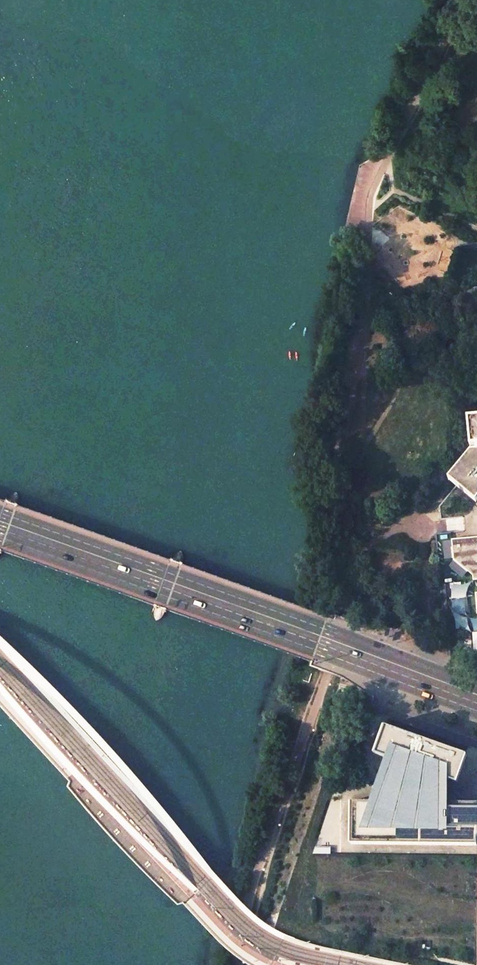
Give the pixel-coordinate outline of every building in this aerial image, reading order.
[(468,416),(470,453),(448,478),(476,502),(476,501),(476,416),(468,416)] [(453,540),(454,561),(473,575),(473,581),(476,581),(476,537),(453,540)] [(385,726),(375,754),(398,762),(386,795),(384,802),(355,801),(354,840),(430,841),(430,844),(476,844),(476,803),(439,802),(439,795),(439,776),(456,782),(466,754),(385,726)]
